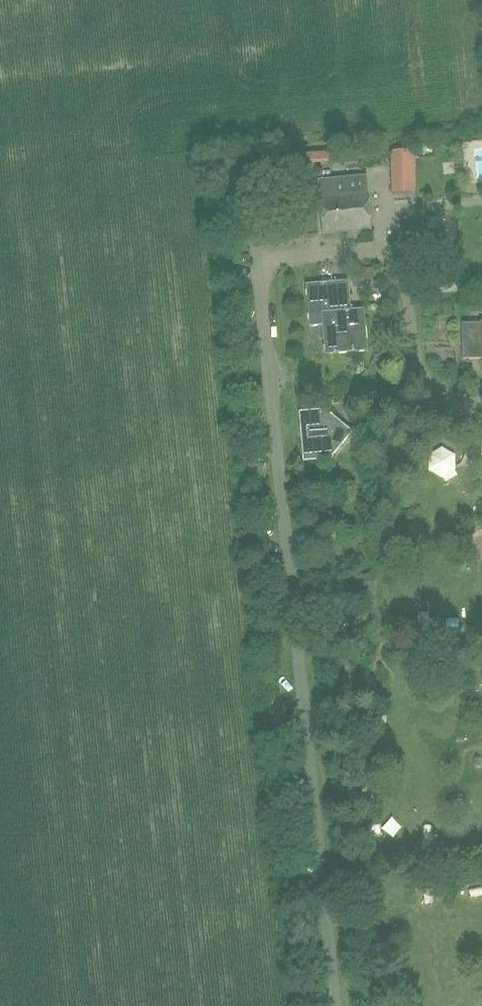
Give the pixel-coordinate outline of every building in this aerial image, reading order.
[(391,193),(415,192),(414,151),(391,151),(391,193)] [(338,165),(339,157),(303,157),(303,165),(338,165)] [(465,181),(462,163),(452,165),(455,182),(465,181)] [(362,189),(360,175),(318,179),(323,233),(371,228),(367,188),(362,189)] [(350,308),(347,279),(305,283),(309,325),(322,324),(324,353),(367,350),(363,307),(350,308)] [(481,359),(481,355),(480,323),(461,324),(462,359),(481,359)] [(303,460),(333,457),(333,454),(352,430),(329,410),(328,407),(298,410),(303,460)] [(454,486),(468,462),(445,448),(431,473),(454,486)]
